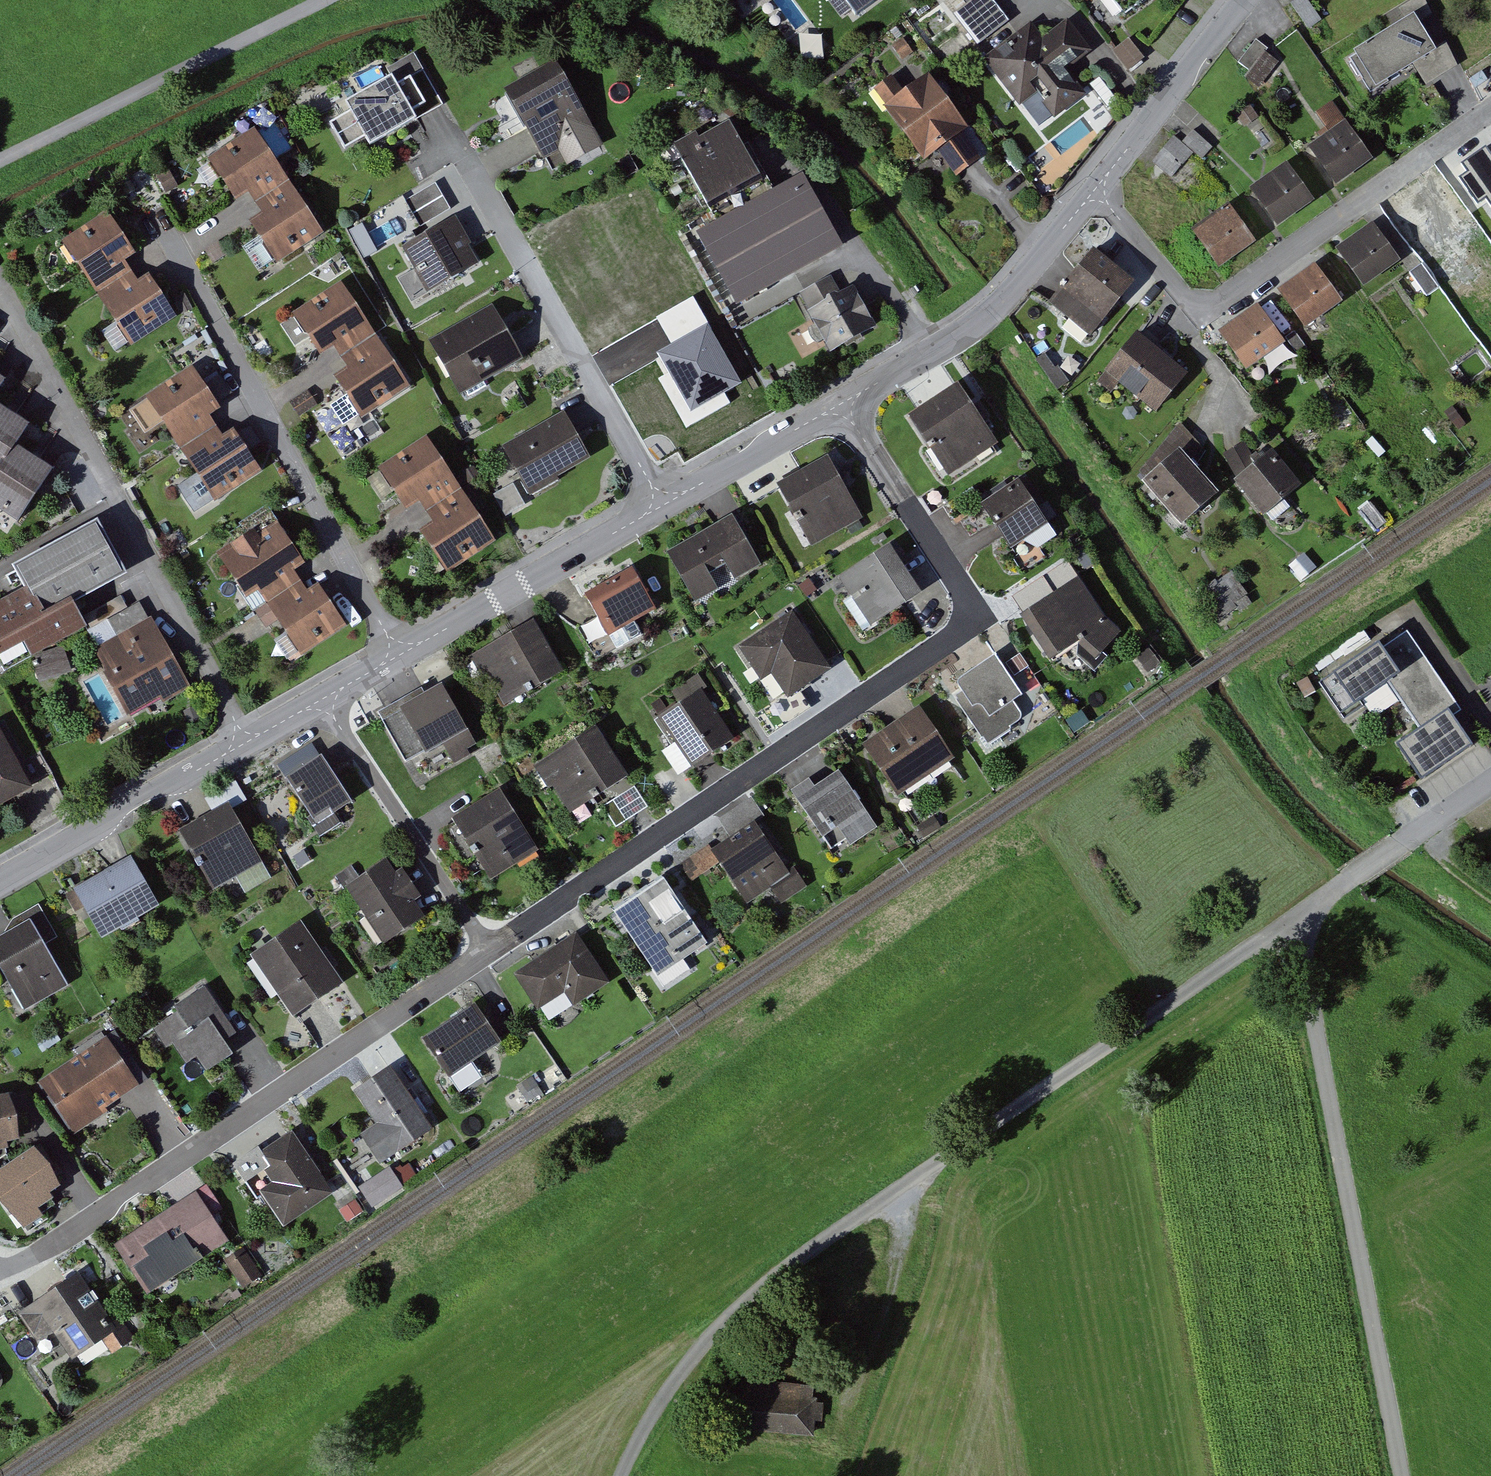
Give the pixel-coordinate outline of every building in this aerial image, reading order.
[(858,23),(887,0),(840,0),(858,23)] [(979,46),(1011,20),(995,0),(978,0),(956,17),(979,46)] [(1133,18),(1155,0),(1119,0),(1133,18)] [(1358,55),(1351,59),(1370,91),(1413,66),(1436,52),(1434,49),(1414,16),(1356,51),(1358,55)] [(1032,23),(987,59),(1022,103),(1039,90),(1059,116),(1088,93),(1068,67),(1093,47),(1071,19),(1045,40),(1032,23)] [(1130,69),(1146,57),(1130,38),(1115,50),(1130,69)] [(1260,41),(1238,67),(1250,77),(1271,51),(1260,41)] [(1446,43),(1434,49),(1436,52),(1413,66),(1425,87),(1445,75),(1460,66),(1446,43)] [(397,85),(418,120),(443,106),(422,70),(397,85)] [(881,90),(932,159),(942,151),(958,172),(980,155),(965,135),(973,129),(933,74),(910,90),(900,76),(881,90)] [(392,76),(345,104),(350,112),(330,123),(345,149),(365,137),(371,147),(418,120),(397,85),(392,76)] [(563,77),(516,105),(553,167),(600,139),(563,77)] [(728,120),(675,150),(706,205),(760,175),(728,120)] [(1354,123),(1316,150),(1342,186),(1380,160),(1354,123)] [(286,176),(258,133),(212,163),(240,206),(247,201),(253,211),(280,193),(274,184),(286,176)] [(1176,140),(1155,167),(1171,179),(1192,152),(1176,140)] [(1458,170),(1485,207),(1490,203),(1490,147),(1458,170)] [(1293,164),(1256,191),(1282,227),(1320,201),(1293,164)] [(809,178),(705,234),(744,307),(849,251),(809,178)] [(1431,183),(1394,210),(1420,246),(1458,220),(1431,183)] [(280,193),(253,211),(261,222),(255,226),(279,264),(324,235),(299,197),(287,205),(280,193)] [(1235,206),(1197,232),(1223,269),(1261,242),(1235,206)] [(137,256),(110,214),(63,244),(91,286),(99,281),(105,291),(132,274),(126,264),(137,256)] [(457,223),(409,248),(433,293),(481,268),(457,223)] [(1373,224),(1335,250),(1361,287),(1399,260),(1373,224)] [(1049,304),(1087,336),(1133,282),(1095,250),(1049,304)] [(1421,264),(1409,273),(1426,297),(1438,288),(1421,264)] [(1316,265),(1278,291),(1304,328),(1342,301),(1316,265)] [(132,274),(105,291),(112,302),(106,306),(131,344),(176,315),(151,277),(139,285),(132,274)] [(377,330),(349,288),(302,318),(330,360),(338,355),(344,365),(371,348),(365,338),(377,330)] [(880,326),(860,290),(814,316),(834,352),(880,326)] [(1262,305),(1225,332),(1251,369),(1289,342),(1262,305)] [(500,313),(442,346),(467,390),(525,356),(500,313)] [(1137,334),(1105,372),(1154,413),(1186,375),(1137,334)] [(371,348),(344,365),(351,376),(345,380),(370,418),(415,389),(390,351),(378,359),(371,348)] [(223,412),(196,370),(149,400),(177,442),(185,438),(191,447),(218,430),(211,420),(223,412)] [(969,384),(921,416),(957,471),(1005,440),(969,384)] [(317,408),(325,430),(360,417),(352,395),(317,408)] [(0,411),(0,467),(13,449),(26,429),(0,411)] [(570,415),(508,447),(532,494),(594,462),(570,415)] [(1438,417),(1426,426),(1438,441),(1450,431),(1438,417)] [(218,430),(191,447),(198,458),(192,462),(217,501),(262,472),(237,433),(225,441),(218,430)] [(461,483),(433,441),(387,471),(415,513),(422,508),(428,518),(455,501),(449,491),(461,483)] [(13,449),(0,467),(0,511),(16,522),(49,473),(13,449)] [(1144,481),(1181,523),(1217,491),(1180,449),(1144,481)] [(1273,450),(1234,482),(1263,518),(1302,487),(1273,450)] [(834,459),(784,486),(812,537),(862,511),(834,459)] [(496,492),(509,514),(534,499),(522,477),(496,492)] [(1018,480),(981,505),(1018,560),(1055,536),(1018,480)] [(455,501),(428,518),(436,529),(430,533),(454,571),(499,542),(474,504),(463,512),(455,501)] [(1385,522),(1370,503),(1357,513),(1372,532),(1385,522)] [(741,519),(677,553),(703,602),(767,568),(741,519)] [(29,587),(0,602),(0,640),(15,666),(89,624),(77,603),(131,573),(103,522),(18,568),(29,587)] [(310,570),(282,527),(236,557),(264,600),(271,595),(277,605),(304,587),(298,578),(310,570)] [(890,546),(841,578),(871,624),(920,592),(890,546)] [(1304,554),(1288,567),(1300,581),(1315,568),(1304,554)] [(639,570),(590,596),(611,635),(660,609),(639,570)] [(1249,599),(1232,572),(1199,594),(1216,620),(1249,599)] [(1077,580),(1020,617),(1050,662),(1078,643),(1095,660),(1120,633),(1104,618),(1077,580)] [(304,587),(277,605),(285,616),(279,620),(304,658),(348,629),(324,591),(312,598),(304,587)] [(185,689),(141,610),(101,632),(145,711),(185,689)] [(792,612),(738,647),(760,681),(771,673),(787,698),(815,680),(830,670),(792,612)] [(542,627),(491,654),(515,701),(567,673),(542,627)] [(1452,717),(1462,711),(1407,631),(1382,648),(1380,645),(1320,685),(1342,717),(1389,685),(1419,730),(1397,745),(1421,782),(1473,747),(1452,717)] [(1159,663),(1149,649),(1136,659),(1146,673),(1159,663)] [(1003,657),(957,691),(996,744),(1042,709),(1003,657)] [(446,682),(390,712),(415,759),(471,729),(446,682)] [(700,692),(659,720),(691,768),(733,740),(700,692)] [(928,711),(874,745),(905,794),(959,760),(928,711)] [(37,793),(0,727),(0,813),(37,793)] [(602,730),(544,767),(573,813),(632,776),(602,730)] [(326,753),(289,777),(318,822),(355,798),(326,753)] [(807,782),(790,794),(831,852),(847,841),(851,848),(876,831),(837,775),(813,791),(807,782)] [(647,807),(634,786),(603,806),(616,826),(637,813),(647,807)] [(512,793),(467,817),(497,874),(543,850),(512,793)] [(730,838),(713,850),(747,902),(770,887),(781,904),(807,887),(794,869),(787,873),(755,824),(763,818),(751,799),(719,821),(730,838)] [(231,804),(185,832),(218,888),(264,860),(231,804)] [(719,862),(708,845),(679,864),(690,881),(719,862)] [(137,858),(82,889),(108,934),(162,904),(137,858)] [(389,863),(351,890),(388,942),(426,915),(389,863)] [(661,878),(612,910),(656,977),(705,945),(661,878)] [(0,940),(0,955),(30,1007),(71,984),(35,920),(0,940)] [(301,924),(253,955),(293,1016),(340,985),(301,924)] [(576,935),(514,975),(538,1012),(565,994),(574,1008),(609,985),(576,935)] [(204,983),(170,1006),(176,1015),(153,1030),(165,1048),(172,1045),(186,1065),(195,1059),(205,1074),(234,1055),(225,1043),(238,1034),(204,983)] [(475,1006),(423,1039),(448,1078),(500,1045),(475,1006)] [(113,1036),(56,1078),(90,1124),(146,1082),(113,1036)] [(392,1069),(355,1093),(377,1126),(362,1136),(381,1164),(432,1131),(392,1069)] [(0,1095),(0,1144),(22,1140),(15,1093),(0,1095)] [(259,1149),(233,1165),(245,1183),(265,1170),(274,1184),(262,1192),(285,1227),(332,1196),(292,1134),(262,1153),(259,1149)] [(0,1171),(0,1194),(23,1228),(41,1216),(37,1210),(52,1201),(48,1195),(59,1187),(33,1149),(0,1171)] [(401,1166),(394,1170),(402,1184),(416,1176),(409,1165),(402,1169),(401,1166)] [(389,1169),(359,1188),(371,1207),(401,1188),(389,1169)] [(204,1194),(125,1246),(155,1293),(235,1242),(204,1194)] [(362,1212),(355,1201),(340,1211),(347,1221),(362,1212)] [(226,1260),(247,1286),(264,1271),(244,1246),(226,1260)] [(79,1274),(18,1314),(37,1344),(42,1341),(55,1361),(67,1353),(72,1360),(103,1339),(113,1354),(135,1340),(120,1318),(112,1323),(79,1274)] [(812,1438),(816,1387),(732,1380),(727,1431),(812,1438)]
